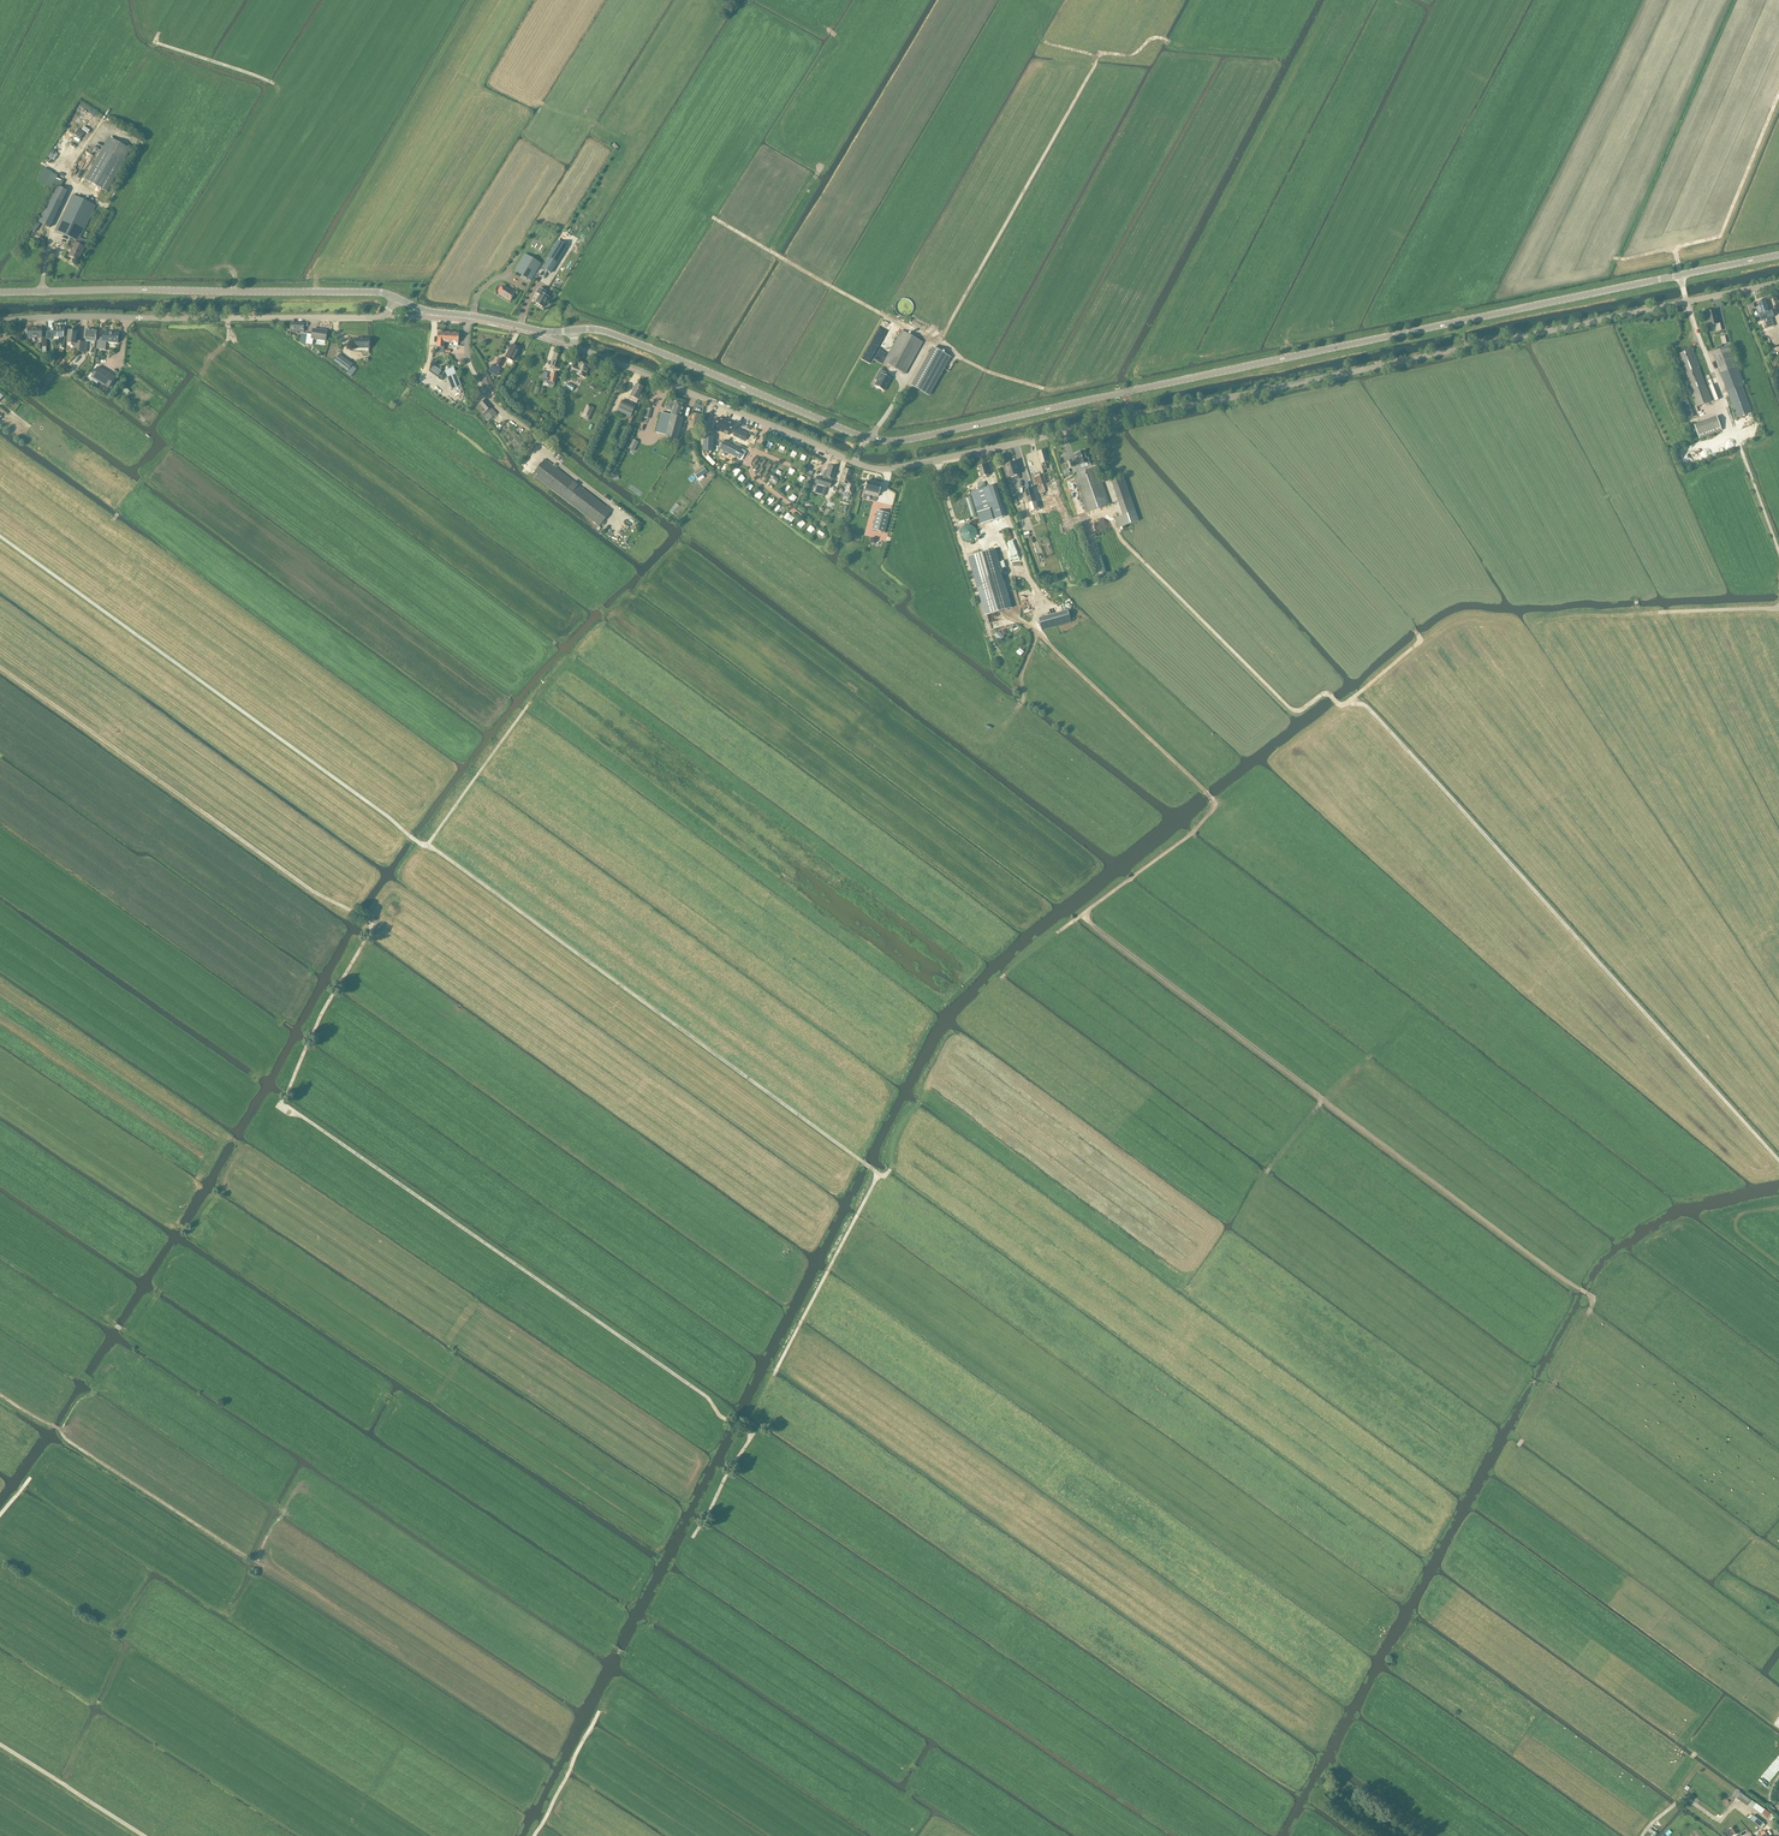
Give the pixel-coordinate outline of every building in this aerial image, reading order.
[(81,139),(84,133),(78,129),(74,134),(81,139)] [(107,192),(131,149),(109,137),(86,180),(107,192)] [(52,187),(58,176),(52,173),(46,184),(52,187)] [(56,186),(38,222),(49,228),(67,191),(56,186)] [(85,241),(80,238),(96,206),(73,195),(56,231),(76,240),(69,255),(78,260),(85,247),(83,246),(85,241)] [(40,225),(35,222),(30,229),(35,232),(40,225)] [(549,258),(543,268),(551,273),(567,247),(558,241),(548,258),(549,258)] [(531,281),(541,264),(524,254),(514,271),(531,281)] [(504,286),(499,293),(506,297),(505,298),(510,301),(515,293),(504,286)] [(539,295),(535,303),(543,307),(549,297),(544,294),(546,291),(540,288),(536,293),(539,295)] [(899,311),(904,316),(912,309),(909,306),(910,305),(905,299),(896,306),(900,310),(899,311)] [(1760,306),(1757,307),(1759,314),(1761,321),(1764,320),(1767,328),(1773,326),(1771,320),(1770,318),(1773,317),(1771,310),(1768,311),(1764,299),(1758,301),(1760,306)] [(1715,310),(1706,312),(1709,326),(1714,324),(1716,332),(1721,331),(1720,323),(1718,323),(1715,310)] [(291,323),(291,333),(298,333),(298,329),(300,329),(300,332),(304,332),(304,323),(291,323)] [(64,327),(54,328),(54,337),(64,337),(64,327)] [(25,332),(25,333),(26,334),(26,335),(27,335),(28,336),(28,338),(42,338),(42,347),(47,347),(47,339),(47,337),(42,337),(42,328),(28,328),(28,330),(27,330),(27,331),(26,331),(26,332),(25,332)] [(86,329),(85,340),(96,341),(97,331),(86,329)] [(312,335),(307,334),(306,344),(312,345),(313,339),(326,341),(327,332),(326,331),(323,330),(323,331),(313,329),(312,335)] [(80,352),(81,342),(77,341),(78,331),(69,330),(67,343),(75,344),(74,351),(80,352)] [(905,374),(922,343),(901,331),(884,363),(905,374)] [(119,333),(103,332),(103,338),(98,338),(97,349),(106,350),(106,342),(118,344),(119,333)] [(437,347),(436,353),(444,353),(444,348),(444,342),(445,333),(438,332),(437,342),(437,347)] [(458,343),(459,333),(445,333),(444,342),(458,343)] [(355,348),(369,348),(369,339),(355,339),(355,348)] [(513,362),(520,349),(512,345),(505,357),(513,362)] [(1730,346),(1712,352),(1714,358),(1732,352),(1730,346)] [(912,386),(928,395),(950,357),(933,348),(933,349),(934,349),(913,387),(912,386)] [(1707,395),(1690,350),(1679,354),(1683,367),(1687,365),(1690,373),(1686,374),(1695,399),(1707,395)] [(558,369),(562,356),(554,353),(550,366),(558,369)] [(334,361),(345,369),(348,371),(347,373),(351,377),(357,369),(352,366),(353,365),(350,362),(339,354),(334,361)] [(573,365),(571,372),(576,374),(583,377),(585,372),(587,373),(590,365),(580,362),(578,367),(573,365)] [(497,376),(501,369),(492,365),(489,371),(497,376)] [(115,377),(97,367),(91,377),(109,388),(115,377)] [(454,368),(445,372),(452,389),(461,386),(454,368)] [(884,372),(880,370),(875,380),(877,381),(875,386),(884,391),(890,379),(883,375),(884,372)] [(490,397),(497,393),(485,371),(478,375),(490,397)] [(41,392),(47,384),(43,381),(38,389),(41,392)] [(636,384),(629,399),(637,403),(644,388),(636,384)] [(108,389),(102,385),(99,389),(105,393),(108,389)] [(485,400),(476,408),(481,415),(482,414),(488,422),(497,415),(491,407),(485,400)] [(622,401),(618,408),(623,410),(622,413),(630,417),(631,414),(635,407),(622,401)] [(669,401),(667,410),(671,411),(670,415),(680,418),(684,404),(678,403),(678,402),(676,401),(675,402),(674,401),(674,402),(669,401)] [(589,420),(593,410),(594,408),(588,405),(584,413),(582,417),(589,420)] [(649,419),(652,410),(646,408),(643,418),(649,419)] [(666,436),(677,439),(682,418),(680,418),(670,415),(665,414),(661,413),(658,425),(656,434),(666,436)] [(1699,439),(1722,430),(1717,417),(1694,425),(1699,439)] [(714,429),(729,435),(733,425),(718,418),(714,429)] [(737,428),(733,436),(745,441),(748,433),(737,428)] [(703,451),(713,451),(713,437),(704,437),(703,451)] [(725,441),(721,449),(739,459),(744,450),(725,441)] [(1045,449),(1038,451),(1041,464),(1043,463),(1043,466),(1042,466),(1047,484),(1056,481),(1051,464),(1046,465),(1045,462),(1049,461),(1045,449)] [(1077,457),(1069,460),(1071,467),(1080,464),(1080,466),(1081,469),(1086,468),(1085,464),(1088,463),(1089,466),(1093,464),(1091,458),(1088,459),(1085,450),(1076,453),(1077,457)] [(544,459),(533,475),(599,526),(611,511),(544,459)] [(1015,462),(1006,465),(1009,477),(1019,474),(1018,473),(1020,472),(1018,466),(1017,467),(1015,462)] [(779,463),(777,468),(783,471),(786,466),(779,463)] [(987,464),(978,466),(981,477),(983,476),(983,478),(987,477),(986,475),(990,474),(987,464)] [(703,467),(694,473),(697,478),(699,481),(704,478),(703,476),(707,473),(707,472),(710,471),(705,466),(704,467),(703,467)] [(831,466),(830,467),(829,467),(828,472),(825,471),(823,476),(824,476),(823,479),(817,477),(815,483),(830,488),(832,479),(835,469),(834,468),(833,467),(831,466)] [(1097,467),(1074,475),(1087,512),(1110,504),(1097,467)] [(849,481),(852,471),(844,468),(840,482),(847,484),(844,492),(845,493),(844,496),(850,498),(851,494),(851,495),(855,483),(849,481)] [(1033,476),(1037,486),(1043,484),(1040,474),(1033,476)] [(1124,478),(1113,482),(1119,501),(1124,515),(1115,518),(1119,528),(1139,521),(1131,497),(1124,478)] [(878,495),(879,495),(881,485),(867,481),(864,491),(865,491),(864,493),(878,497),(878,495)] [(980,489),(971,492),(981,524),(1003,518),(993,485),(985,487),(984,482),(979,484),(980,489)] [(823,496),(826,488),(817,485),(814,493),(823,496)] [(1029,504),(1036,502),(1032,488),(1025,490),(1029,504)] [(884,498),(879,496),(878,500),(891,506),(896,494),(888,490),(884,498)] [(788,519),(791,515),(787,511),(783,516),(788,519)] [(872,530),(884,533),(889,514),(877,511),(872,530)] [(801,525),(803,527),(805,525),(799,520),(795,525),(799,528),(801,525)] [(959,529),(966,542),(978,536),(972,523),(959,529)] [(809,525),(806,530),(811,533),(815,529),(809,525)] [(970,557),(987,615),(1010,608),(994,550),(970,557)] [(1096,565),(1100,575),(1107,572),(1104,562),(1096,565)] [(1071,621),(1068,610),(1039,618),(1042,630),(1071,621)] [(1005,637),(999,631),(994,636),(999,642),(1005,637)] [(1520,1447),(1525,1440),(1521,1438),(1516,1445),(1520,1447)] [(1751,1800),(1741,1793),(1737,1798),(1747,1805),(1751,1800)] [(1756,1803),(1753,1807),(1761,1814),(1771,1821),(1774,1817),(1773,1816),(1765,1809),(1756,1803)] [(1763,1823),(1753,1815),(1750,1819),(1760,1827),(1763,1823)]
